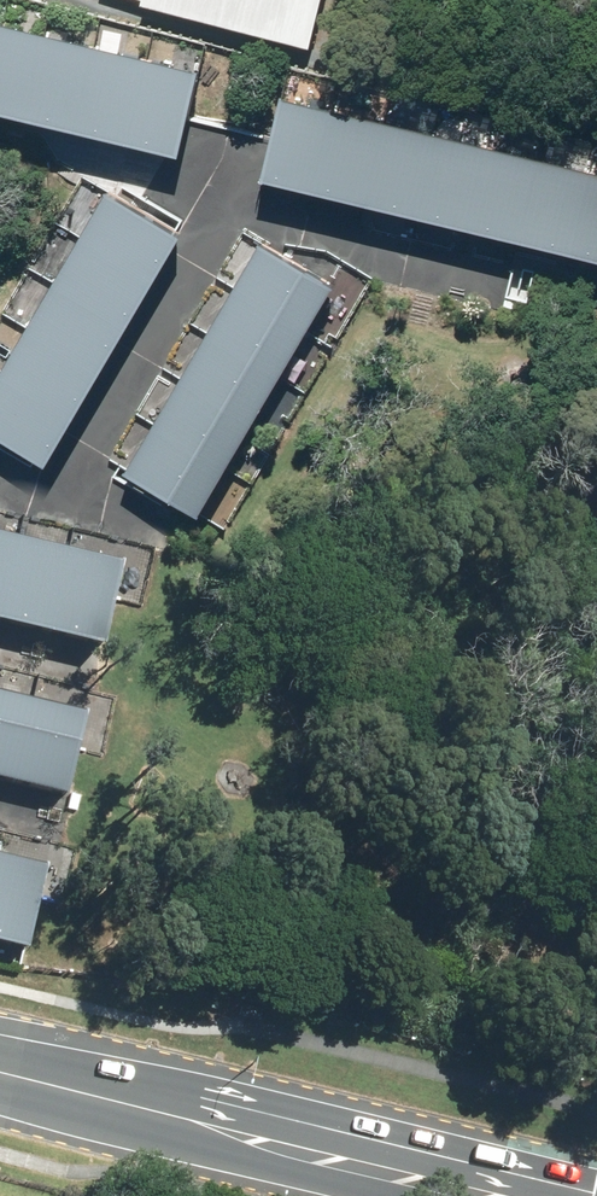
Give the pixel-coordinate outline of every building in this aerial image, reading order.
[(309,50),(321,0),(136,0),(140,1),(139,7),(309,50)] [(22,122),(42,38),(0,27),(0,116),(22,122)] [(41,126),(74,134),(95,50),(42,38),(22,122),(41,126)] [(74,134),(127,147),(147,63),(95,50),(74,134)] [(127,147),(179,160),(199,75),(147,63),(127,147)] [(259,183),(311,195),(331,111),(279,99),(259,183)] [(311,195),(362,207),(382,124),(331,111),(311,195)] [(362,207),(414,219),(434,136),(382,124),(362,207)] [(414,219),(465,232),(485,148),(434,136),(414,219)] [(465,232),(517,244),(537,160),(485,148),(465,232)] [(517,244),(568,256),(588,172),(537,160),(517,244)] [(596,263),(596,175),(588,172),(568,256),(596,263)] [(152,285),(179,239),(104,196),(77,242),(152,285)] [(125,331),(152,285),(77,242),(50,287),(125,331)] [(303,335),(330,290),(257,247),(230,293),(303,335)] [(98,377),(125,331),(50,287),(23,333),(98,377)] [(276,381),(303,335),(230,293),(203,339),(276,381)] [(98,377),(23,333),(0,373),(0,381),(71,423),(98,377)] [(249,427),(276,381),(203,339),(176,385),(249,427)] [(71,423),(0,381),(0,443),(44,469),(71,423)] [(223,473),(249,427),(176,385),(150,431),(223,473)] [(196,519),(223,473),(150,431),(123,477),(196,519)] [(6,618),(26,533),(0,527),(0,616),(6,618)] [(6,618),(59,630),(79,546),(26,533),(6,618)] [(59,630),(113,642),(133,558),(79,546),(59,630)] [(19,779),(38,698),(0,689),(0,775),(19,779)] [(19,779),(71,792),(90,710),(38,698),(19,779)] [(1,852),(0,855),(0,940),(31,947),(52,865),(1,852)]
